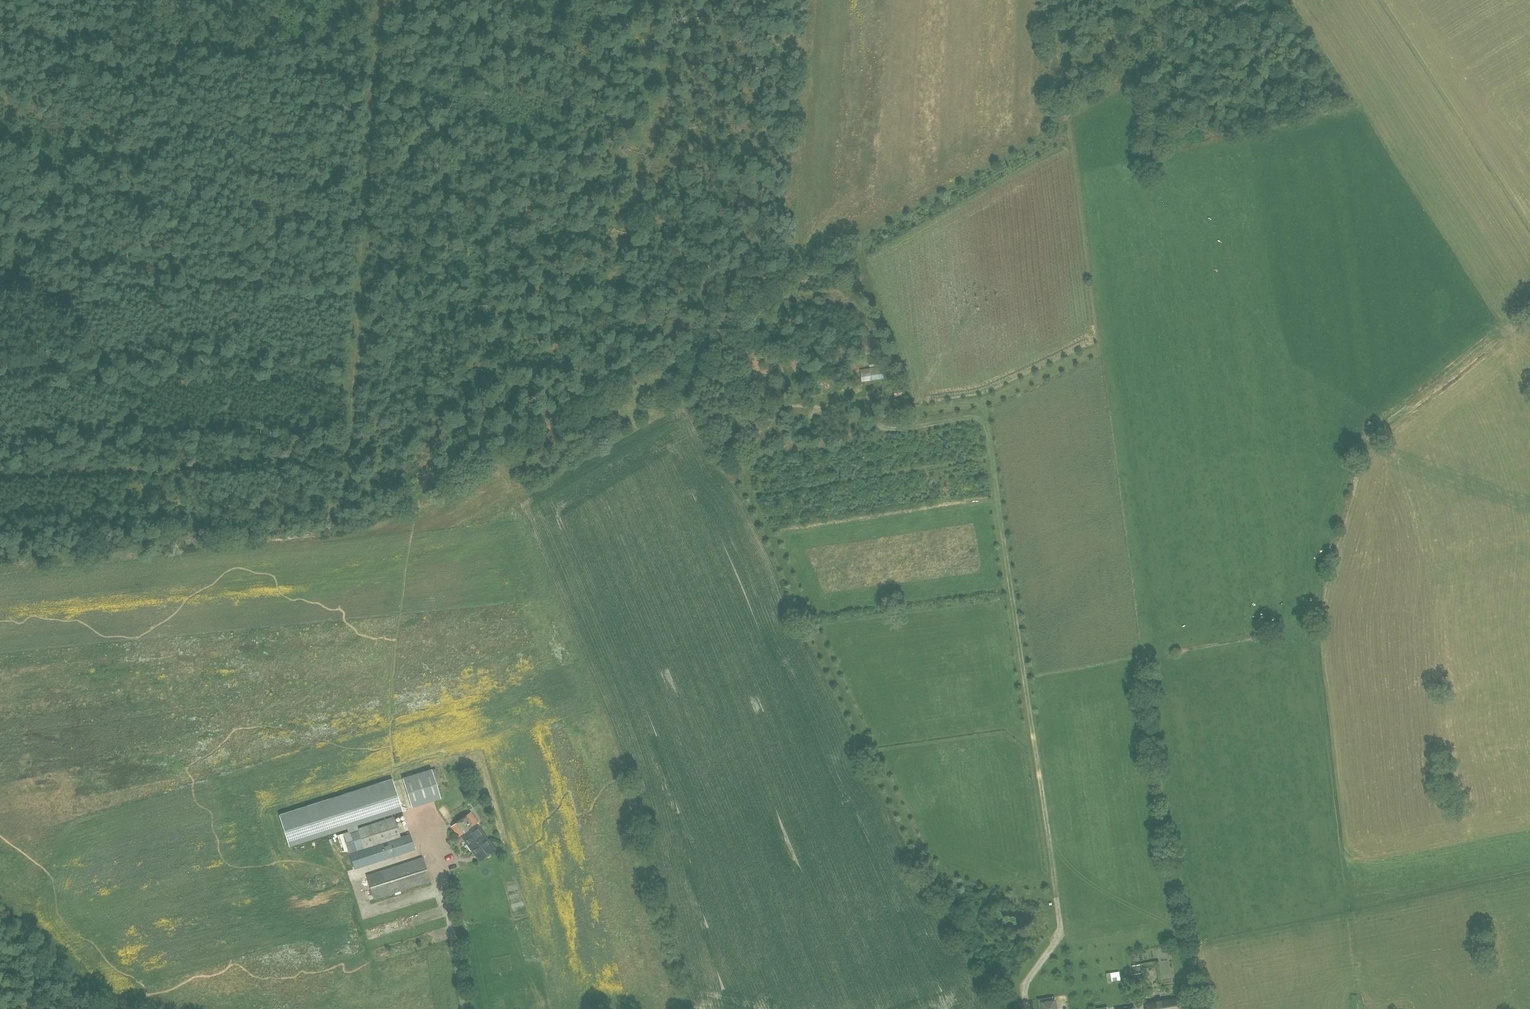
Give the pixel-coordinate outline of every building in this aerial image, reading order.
[(882,367),(861,370),(862,383),(884,380),(882,367)] [(412,807),(441,798),(431,770),(403,779),(412,807)] [(289,846),(402,810),(393,779),(279,815),(289,846)] [(490,843),(477,824),(479,823),(471,812),(451,826),(458,837),(461,835),(474,854),(490,843)] [(400,837),(394,817),(350,831),(356,851),(350,853),(355,869),(415,850),(410,834),(400,837)] [(374,899),(430,881),(423,858),(367,876),(374,899)] [(404,895),(387,899),(388,904),(405,900),(404,895)] [(1114,982),(1124,981),(1123,972),(1113,973),(1114,982)] [(1052,997),(1038,999),(1039,1008),(1054,1008),(1052,997)] [(1177,1000),(1147,1004),(1148,1008),(1178,1008),(1177,1000)]
